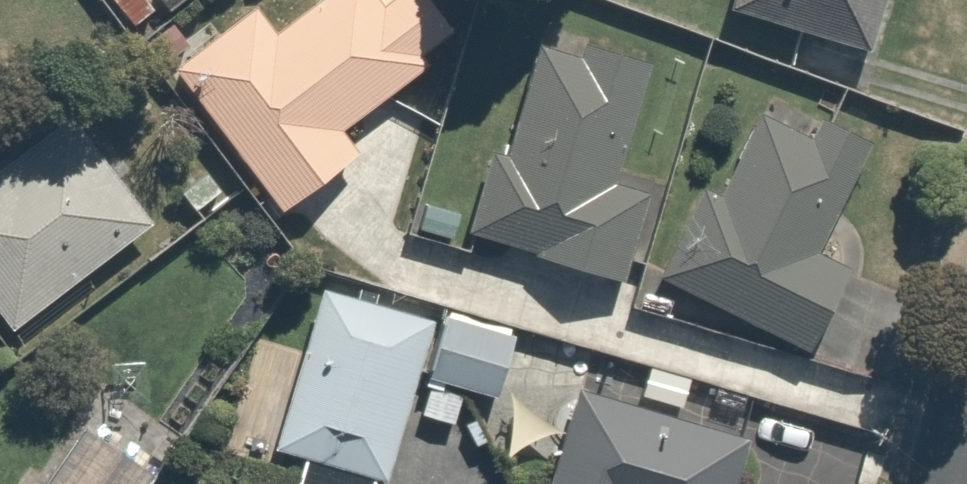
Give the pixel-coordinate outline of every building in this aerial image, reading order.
[(164,57),(268,208),(356,147),(336,118),(461,32),(439,0),(306,0),(273,23),(257,0),(245,0),(164,57)] [(717,11),(863,45),(873,0),(719,0),(717,11)] [(643,60),(537,28),(501,145),(486,140),(461,221),(625,272),(648,196),(605,182),(643,60)] [(0,317),(138,208),(35,78),(0,105),(0,316),(0,317)] [(645,267),(809,344),(849,259),(815,243),(862,143),(758,94),(712,191),(686,179),(645,267)] [(290,394),(275,442),(375,472),(423,316),(324,285),(304,348),(249,331),(235,377),(290,394)] [(509,326),(444,306),(424,369),(490,388),(509,326)] [(739,439),(571,385),(539,483),(724,483),(739,439)] [(75,424),(34,483),(163,483),(164,483),(75,424)]
